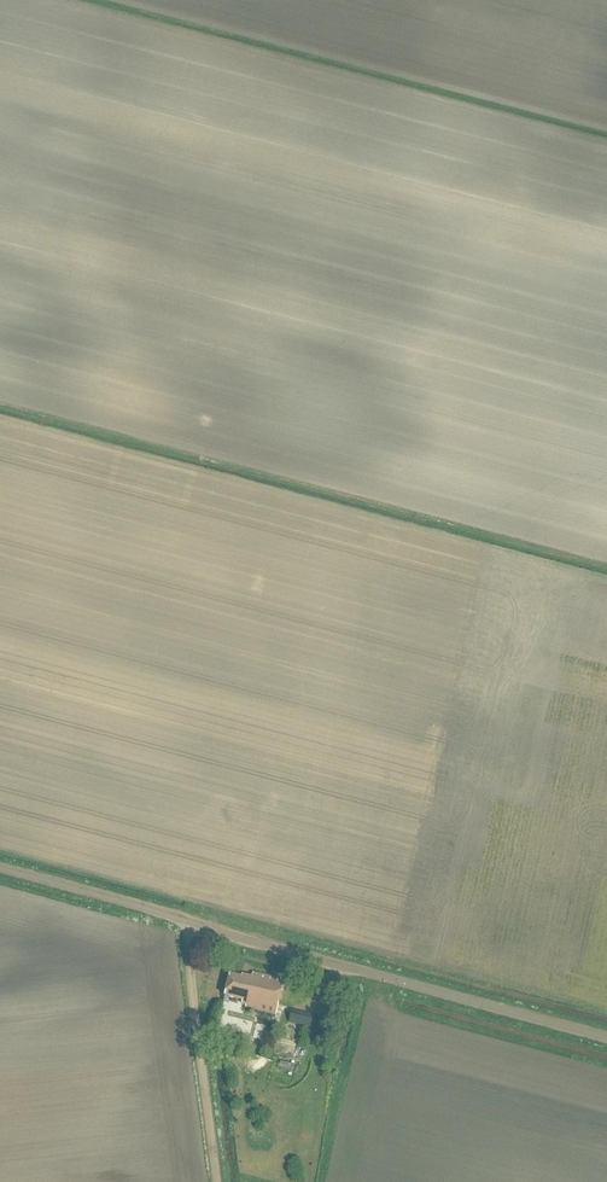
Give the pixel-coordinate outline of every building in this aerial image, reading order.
[(242,1005),(246,1006),(246,1009),(276,1016),(285,982),(253,974),(252,978),(242,976),(242,978),(230,976),(225,997),(243,1002),(242,1005)] [(311,1030),(315,1022),(294,1013),(290,1021),(311,1030)]
